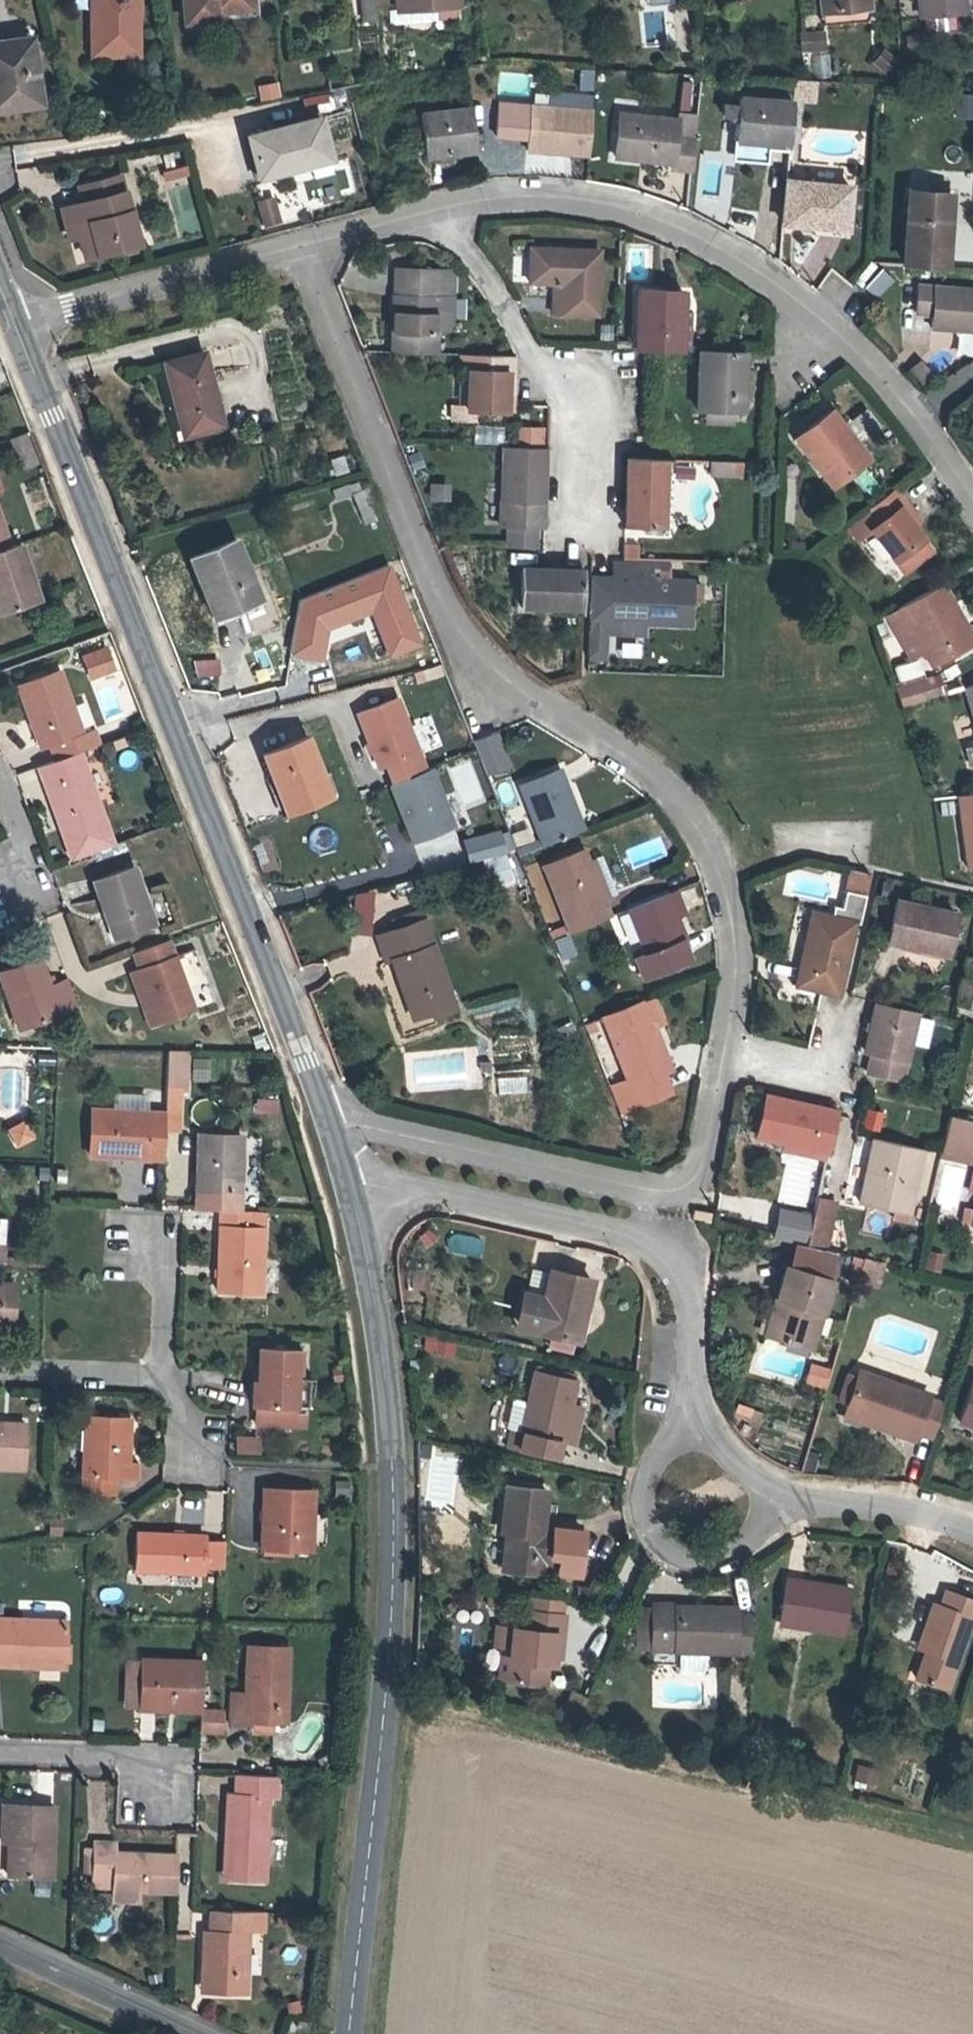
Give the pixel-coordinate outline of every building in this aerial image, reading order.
[(91,54),(138,54),(137,0),(91,0),(91,54)] [(184,21),(215,18),(215,11),(252,7),(251,0),(182,0),(184,21)] [(362,1),(364,20),(377,19),(375,3),(375,0),(370,0),(362,1)] [(456,0),(395,0),(395,2),(396,9),(456,4),(456,0)] [(866,4),(866,0),(821,0),(821,8),(866,4)] [(956,12),(955,0),(919,0),(920,16),(956,12)] [(962,0),(955,0),(956,12),(963,11),(962,0)] [(798,33),(801,54),(826,51),(823,29),(798,33)] [(38,101),(29,38),(0,42),(0,107),(38,101)] [(828,77),(828,55),(815,55),(816,77),(828,77)] [(810,79),(803,78),(794,78),(792,94),(809,95),(810,79)] [(680,79),(679,111),(695,111),(696,80),(680,79)] [(256,86),(260,102),(281,97),(277,82),(256,86)] [(575,92),(548,90),(547,105),(531,104),(527,150),(543,151),(543,149),(570,151),(570,153),(587,155),(590,109),(574,108),(575,92)] [(953,116),(972,119),(972,95),(956,93),(953,116)] [(333,110),(330,95),(311,99),(314,114),(333,110)] [(737,104),(731,104),(730,116),(736,116),(734,139),(788,144),(792,101),(738,96),(737,104)] [(425,156),(476,149),(470,107),(419,113),(425,156)] [(677,120),(620,114),(616,156),(673,162),(672,168),(690,170),(696,115),(678,113),(677,120)] [(259,176),(330,158),(320,117),(249,136),(259,176)] [(788,151),(788,144),(734,139),(733,155),(762,158),(762,149),(788,151)] [(160,173),(163,183),(188,176),(186,166),(160,173)] [(89,221),(98,254),(140,242),(122,175),(81,186),(84,201),(75,204),(80,224),(89,221)] [(849,185),(785,180),(781,223),(846,229),(849,185)] [(179,210),(191,209),(188,187),(176,189),(179,210)] [(908,190),(903,262),(944,265),(949,192),(908,190)] [(274,195),(255,201),(263,227),(282,222),(274,195)] [(86,257),(98,254),(89,221),(80,224),(75,204),(62,207),(70,237),(80,235),(86,257)] [(563,283),(561,313),(596,314),(599,249),(531,247),(530,281),(554,282),(563,283)] [(439,268),(401,267),(401,294),(394,293),(392,351),(437,352),(439,268)] [(878,299),(894,280),(880,269),(864,287),(878,299)] [(553,312),(561,313),(563,283),(554,282),(553,312)] [(932,314),(931,327),(972,329),(972,288),(917,285),(916,312),(932,314)] [(680,349),(681,339),(681,333),(682,310),(683,290),(639,289),(637,331),(637,348),(651,348),(680,349)] [(697,311),(682,310),(681,333),(696,334),(697,311)] [(615,347),(637,348),(637,331),(631,331),(630,340),(616,340),(615,347)] [(764,346),(765,336),(741,334),(740,344),(764,346)] [(689,339),(681,339),(680,349),(689,350),(689,339)] [(697,409),(706,410),(732,411),(742,411),(745,352),(700,350),(697,409)] [(184,435),(222,425),(204,353),(166,362),(184,435)] [(470,371),(468,408),(507,410),(508,391),(514,391),(515,355),(464,353),(463,370),(470,371)] [(919,387),(934,378),(922,359),(907,369),(919,387)] [(731,424),(732,411),(706,410),(706,423),(731,424)] [(845,421),(841,424),(830,410),(794,436),(831,484),(870,454),(845,421)] [(517,443),(544,443),(545,428),(518,427),(517,443)] [(473,429),(473,442),(496,442),(496,429),(473,429)] [(501,524),(508,524),(510,524),(534,525),(544,525),(545,499),(542,499),(542,479),(545,479),(546,446),(504,445),(502,500),(501,524)] [(666,459),(647,458),(628,458),(625,526),(663,528),(666,459)] [(741,477),(741,463),(710,462),(710,476),(741,477)] [(347,484),(334,489),(337,498),(352,492),(364,522),(375,518),(369,503),(374,501),(368,486),(360,489),(357,482),(348,485),(347,484)] [(428,501),(449,501),(448,483),(428,483),(428,501)] [(896,487),(869,509),(879,522),(869,529),(870,530),(894,560),(904,573),(933,550),(923,537),(924,536),(912,521),(918,516),(896,487)] [(859,538),(870,530),(869,529),(879,522),(869,509),(849,525),(859,538)] [(8,546),(0,523),(0,549),(8,546)] [(534,525),(510,524),(509,545),(533,546),(534,525)] [(215,616),(260,597),(235,538),(190,557),(215,616)] [(8,546),(0,549),(0,606),(2,611),(37,598),(17,543),(8,546)] [(611,579),(590,578),(590,602),(588,656),(603,656),(603,632),(644,634),(644,622),(691,624),(692,600),(701,601),(701,584),(692,584),(693,581),(642,579),(642,561),(628,560),(628,579),(616,578),(611,578),(611,579)] [(628,579),(628,560),(616,560),(616,578),(628,579)] [(391,566),(302,602),(291,655),(324,663),(331,630),(371,614),(389,658),(423,644),(391,566)] [(521,606),(552,607),(552,604),(581,605),(582,569),(544,568),(522,567),(521,606)] [(923,648),(932,664),(972,640),(972,639),(941,581),(886,614),(897,632),(909,625),(923,648)] [(263,603),(260,597),(215,616),(218,621),(263,603)] [(250,650),(239,615),(212,624),(224,659),(250,650)] [(910,656),(923,648),(909,625),(897,632),(910,656)] [(195,680),(218,678),(216,657),(193,660),(195,680)] [(49,743),(55,759),(78,751),(96,744),(90,729),(81,732),(58,670),(18,683),(41,746),(49,743)] [(895,688),(902,707),(932,697),(925,678),(895,688)] [(964,687),(972,715),(972,684),(964,687)] [(386,763),(394,782),(426,769),(397,697),(358,712),(379,766),(386,763)] [(75,705),(84,727),(94,723),(85,701),(75,705)] [(423,751),(435,746),(424,721),(412,726),(423,751)] [(286,811),(330,794),(308,736),(263,754),(286,811)] [(969,760),(972,758),(972,744),(964,746),(969,760)] [(39,765),(69,847),(108,834),(78,751),(55,759),(39,765)] [(394,782),(391,783),(413,840),(453,824),(431,767),(426,769),(394,782)] [(520,784),(543,844),(583,828),(560,769),(520,784)] [(958,795),(969,866),(972,865),(972,793),(958,795)] [(506,832),(462,838),(466,863),(486,860),(490,889),(514,885),(506,832)] [(112,844),(108,834),(69,847),(73,858),(112,844)] [(604,902),(603,898),(588,859),(584,849),(544,865),(567,924),(570,930),(612,914),(607,901),(604,902)] [(600,854),(588,859),(603,898),(617,893),(600,854)] [(114,936),(153,922),(132,866),(94,880),(114,936)] [(862,910),(870,870),(850,866),(842,905),(862,910)] [(389,888),(357,895),(361,915),(394,907),(389,888)] [(635,956),(642,974),(690,956),(682,937),(686,936),(668,892),(628,908),(646,952),(635,956)] [(946,952),(955,912),(896,900),(887,939),(946,952)] [(812,910),(796,984),(821,990),(839,993),(839,991),(855,919),(812,910)] [(423,919),(377,935),(386,962),(394,959),(414,1016),(432,1010),(434,1014),(453,1008),(423,919)] [(551,938),(570,930),(567,924),(548,931),(551,938)] [(574,942),(570,930),(551,938),(562,966),(576,961),(569,943),(574,942)] [(140,967),(138,968),(157,1020),(192,1007),(167,939),(134,951),(140,967)] [(38,958),(0,971),(19,1026),(77,1005),(68,979),(49,985),(38,958)] [(150,1023),(157,1020),(138,968),(131,971),(150,1023)] [(653,997),(643,1000),(654,1026),(663,1023),(653,997)] [(670,1069),(654,1026),(643,1000),(603,1016),(627,1079),(609,1086),(619,1112),(671,1092),(663,1071),(670,1069)] [(872,1051),(868,1070),(904,1078),(912,1042),(927,1045),(933,1018),(918,1014),(919,1010),(876,1000),(865,1049),(872,1051)] [(594,1020),(584,1024),(587,1032),(597,1028),(594,1020)] [(166,1085),(181,1085),(182,1050),(167,1050),(166,1085)] [(193,1080),(209,1080),(208,1058),(193,1059),(193,1080)] [(179,1128),(181,1085),(166,1085),(164,1113),(164,1128),(179,1128)] [(757,1135),(784,1141),(812,1147),(827,1151),(836,1110),(767,1094),(757,1135)] [(278,1111),(278,1097),(257,1097),(257,1111),(278,1111)] [(866,1109),(864,1129),(880,1131),(882,1111),(866,1109)] [(164,1128),(164,1113),(91,1110),(89,1153),(162,1157),(164,1128)] [(942,1151),(941,1156),(970,1163),(972,1151),(972,1119),(950,1114),(942,1151)] [(25,1118),(7,1127),(17,1146),(35,1137),(25,1118)] [(859,1199),(859,1201),(887,1207),(885,1216),(906,1221),(923,1146),(860,1132),(845,1196),(859,1199)] [(220,1210),(236,1211),(240,1135),(198,1133),(194,1209),(220,1210)] [(811,1154),(812,1147),(784,1141),(783,1148),(811,1154)] [(817,1195),(813,1214),(835,1218),(838,1200),(817,1195)] [(972,1221),(972,1205),(965,1204),(962,1218),(972,1221)] [(710,1219),(711,1212),(695,1208),(693,1216),(710,1219)] [(248,1212),(236,1211),(220,1210),(219,1225),(216,1289),(260,1290),(262,1227),(248,1226),(248,1212)] [(835,1218),(813,1214),(806,1245),(828,1250),(835,1218)] [(424,1247),(442,1238),(435,1224),(417,1233),(424,1247)] [(475,1248),(475,1234),(451,1234),(451,1248),(475,1248)] [(797,1243),(790,1267),(827,1278),(835,1251),(828,1250),(806,1245),(797,1243)] [(929,1251),(924,1269),(940,1273),(945,1255),(929,1251)] [(27,1263),(27,1255),(1,1253),(1,1262),(27,1263)] [(878,1288),(885,1262),(864,1258),(857,1282),(878,1288)] [(785,1300),(775,1335),(811,1346),(831,1279),(827,1278),(790,1267),(786,1266),(777,1298),(785,1300)] [(544,1302),(538,1330),(578,1339),(591,1278),(551,1269),(545,1296),(544,1302)] [(12,1302),(13,1283),(0,1283),(0,1301),(12,1302)] [(520,1326),(526,1328),(533,1293),(528,1292),(520,1326)] [(545,1296),(533,1293),(526,1328),(538,1330),(544,1302),(545,1296)] [(767,1332),(775,1335),(785,1300),(777,1298),(767,1332)] [(10,1322),(12,1302),(0,1301),(0,1322),(10,1322)] [(454,1356),(457,1340),(426,1334),(423,1350),(454,1356)] [(259,1346),(258,1380),(256,1404),(292,1406),(294,1377),(295,1349),(259,1346)] [(808,1362),(803,1385),(826,1390),(831,1367),(808,1362)] [(860,1370),(847,1407),(882,1419),(880,1424),(915,1437),(918,1430),(932,1435),(943,1404),(929,1399),(930,1395),(860,1370)] [(525,1430),(521,1447),(558,1455),(562,1439),(563,1439),(572,1402),(576,1380),(536,1371),(530,1397),(529,1401),(523,1430),(525,1430)] [(840,1398),(849,1401),(858,1376),(849,1373),(840,1398)] [(307,1377),(294,1377),(292,1406),(305,1406),(307,1377)] [(959,1418),(972,1423),(972,1379),(972,1378),(959,1418)] [(512,1427),(523,1430),(529,1401),(530,1397),(514,1394),(507,1426),(512,1427)] [(584,1405),(572,1402),(563,1439),(576,1442),(584,1405)] [(292,1406),(256,1404),(255,1421),(291,1423),(292,1412),(292,1406)] [(845,1412),(880,1424),(882,1419),(847,1407),(845,1412)] [(302,1412),(292,1412),(291,1423),(301,1424),(302,1412)] [(129,1435),(129,1417),(84,1415),(83,1476),(135,1478),(136,1462),(125,1462),(126,1435),(129,1435)] [(22,1468),(24,1422),(9,1421),(8,1424),(0,1424),(0,1466),(22,1468)] [(523,1430),(512,1427),(508,1445),(521,1447),(525,1430),(523,1430)] [(235,1452),(261,1453),(261,1435),(235,1434),(235,1452)] [(542,1571),(544,1553),(560,1555),(559,1570),(579,1572),(584,1525),(557,1522),(556,1532),(537,1530),(538,1519),(543,1520),(546,1488),(507,1484),(502,1530),(507,1531),(503,1567),(542,1571)] [(261,1547),(265,1547),(282,1547),(309,1548),(311,1489),(263,1487),(261,1547)] [(204,1535),(136,1532),(135,1569),(203,1571),(203,1567),(223,1567),(224,1540),(204,1540),(204,1535)] [(843,1630),(850,1588),(788,1578),(781,1620),(843,1630)] [(922,1637),(929,1640),(926,1648),(916,1676),(946,1687),(972,1611),(972,1598),(947,1589),(942,1604),(934,1602),(922,1637)] [(534,1595),(533,1611),(562,1613),(563,1598),(534,1595)] [(653,1648),(735,1650),(750,1650),(751,1616),(736,1615),(736,1607),(654,1605),(653,1648)] [(512,1644),(509,1678),(547,1682),(548,1661),(554,1662),(555,1653),(557,1632),(563,1632),(565,1614),(562,1613),(533,1611),(529,1610),(527,1628),(498,1625),(496,1643),(505,1644),(512,1644)] [(64,1659),(65,1621),(0,1618),(0,1662),(30,1664),(30,1658),(64,1659)] [(918,1646),(926,1648),(929,1640),(922,1637),(918,1646)] [(272,1705),(283,1705),(286,1646),(246,1644),(245,1684),(251,1685),(251,1691),(244,1691),(231,1691),(230,1721),(250,1722),(249,1731),(270,1733),(271,1720),(272,1705)] [(502,1678),(509,1678),(512,1644),(505,1644),(502,1678)] [(750,1658),(750,1650),(735,1650),(735,1658),(750,1658)] [(63,1666),(64,1659),(30,1658),(30,1664),(63,1666)] [(123,1705),(139,1706),(141,1658),(123,1658),(123,1705)] [(141,1658),(139,1706),(200,1709),(201,1660),(141,1658)] [(282,1720),(283,1705),(272,1705),(271,1720),(282,1720)] [(222,1709),(200,1709),(199,1730),(222,1731),(222,1709)] [(739,1733),(737,1753),(747,1754),(748,1734),(739,1733)] [(747,1768),(747,1754),(737,1753),(731,1753),(731,1764),(747,1768)] [(858,1762),(852,1783),(872,1789),(878,1768),(858,1762)] [(226,1790),(225,1834),(230,1835),(228,1877),(262,1878),(268,1793),(276,1794),(277,1775),(235,1774),(234,1791),(226,1790)] [(15,1842),(14,1874),(49,1875),(52,1805),(2,1803),(1,1840),(15,1842)] [(14,1874),(15,1842),(1,1840),(0,1840),(0,1874),(14,1874)] [(94,1843),(94,1848),(93,1871),(92,1879),(113,1881),(113,1887),(114,1889),(136,1890),(174,1892),(175,1854),(115,1852),(115,1844),(94,1843)] [(83,1871),(93,1871),(94,1848),(84,1848),(83,1871)] [(92,1886),(113,1887),(113,1881),(92,1879),(92,1886)] [(136,1900),(136,1890),(114,1889),(113,1899),(136,1900)] [(205,1930),(204,1958),(209,1959),(207,1991),(245,1994),(248,1932),(250,1912),(211,1909),(210,1930),(205,1930)] [(266,1913),(250,1912),(248,1932),(265,1932),(266,1913)]
